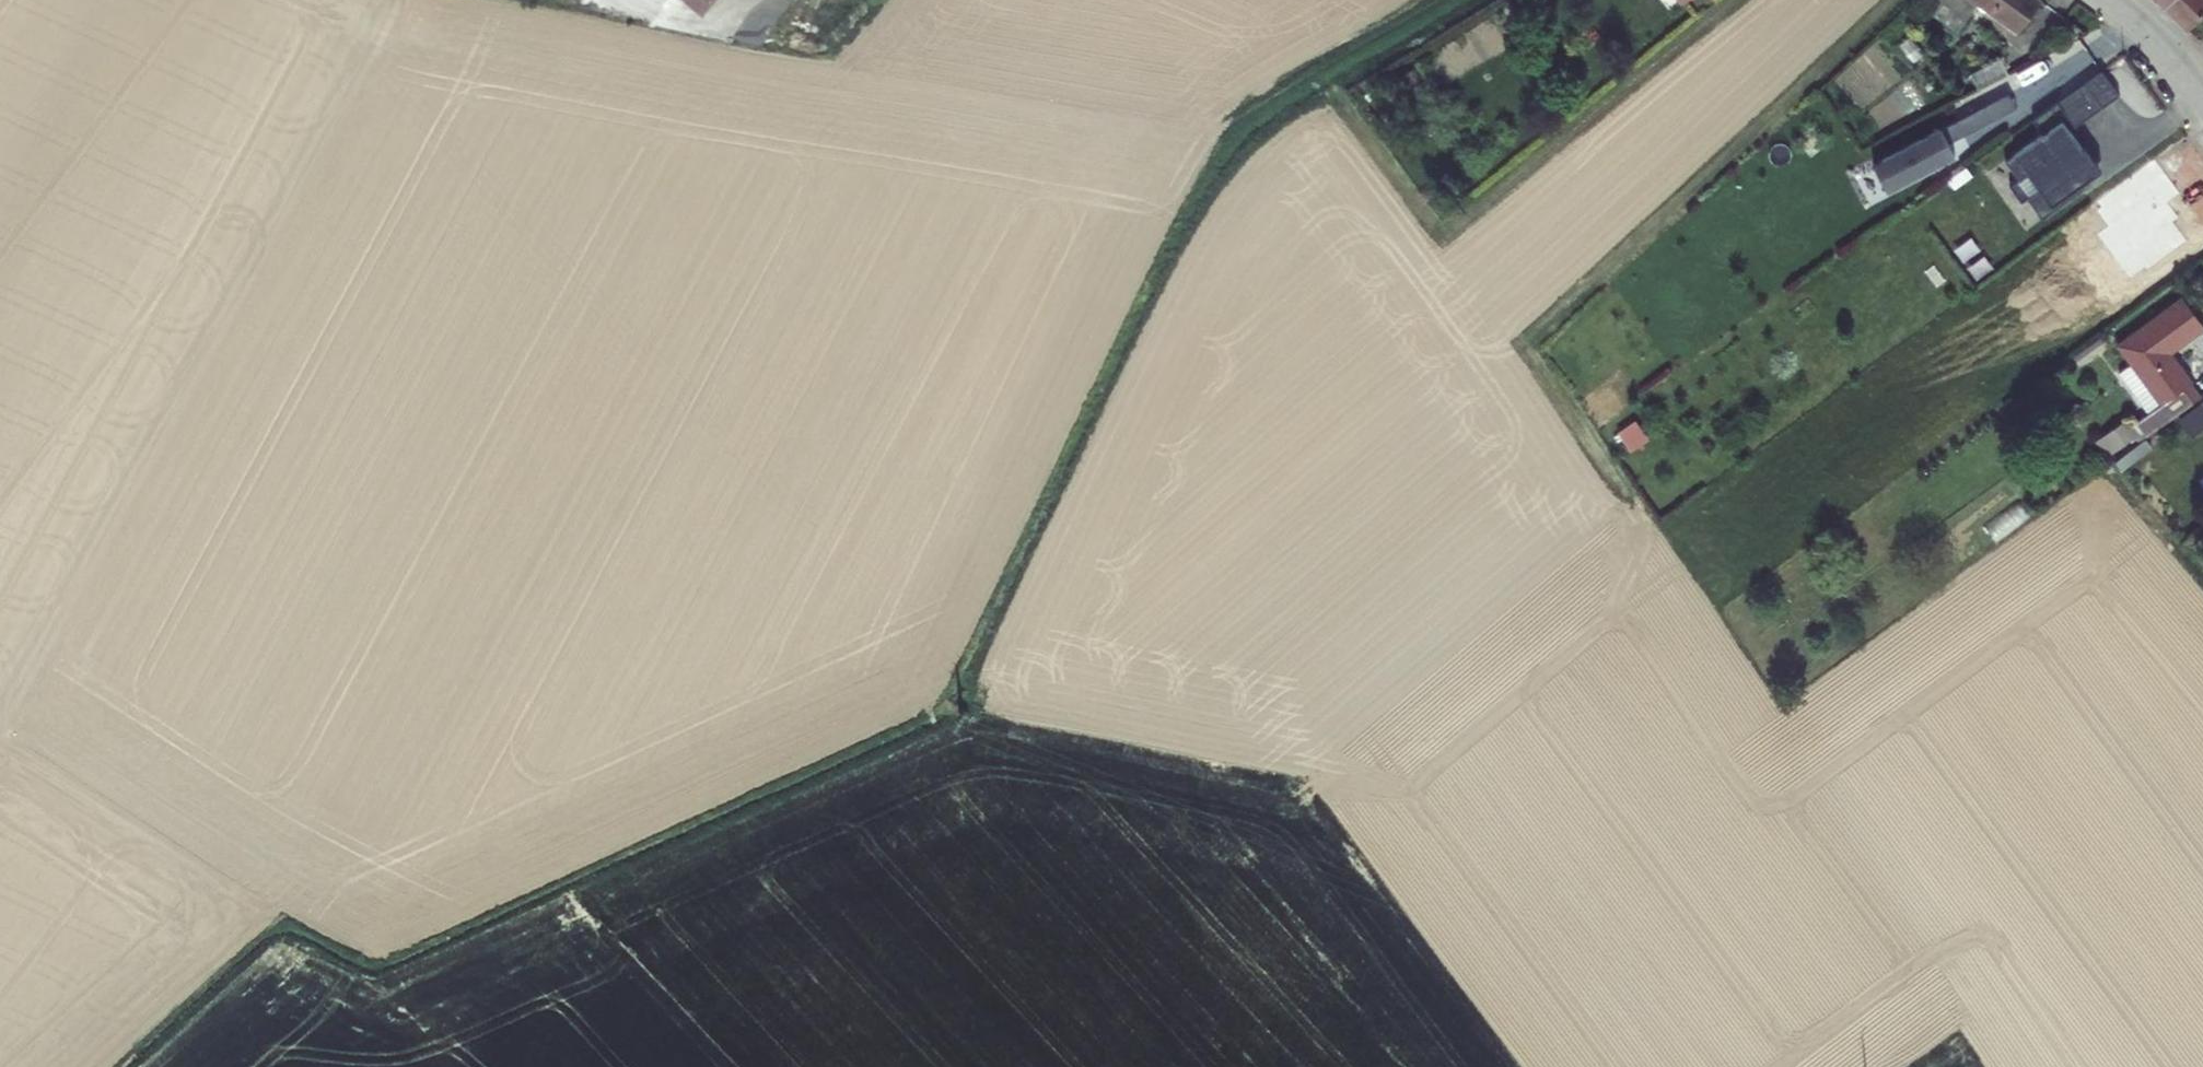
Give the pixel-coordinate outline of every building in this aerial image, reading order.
[(2036,0),(1941,0),(1934,9),(1962,27),(1979,4),(2020,34),(2044,5),(2036,0)] [(2162,11),(2172,0),(2150,0),(2162,11)] [(2162,11),(2181,28),(2190,26),(2202,14),(2202,0),(2172,0),(2162,11)] [(1966,78),(1978,95),(2011,75),(2000,57),(1966,78)] [(2103,94),(2086,69),(2067,81),(2085,107),(2103,94)] [(2085,107),(2067,81),(2035,103),(2044,118),(2050,114),(2057,125),(2085,107)] [(2021,108),(2014,94),(1960,122),(1968,136),(2021,108)] [(2044,118),(2035,103),(2016,117),(2026,131),(1988,157),(2003,180),(2013,173),(2022,188),(2013,194),(2009,196),(2023,218),(2066,189),(2063,184),(2076,175),(2067,162),(2072,158),(2044,118)] [(1968,136),(1960,122),(1946,129),(1953,144),(1968,136)] [(1892,191),(1960,156),(1946,129),(1878,165),(1892,191)] [(2076,175),(2081,171),(2072,158),(2067,162),(2076,175)] [(2013,194),(2003,180),(1994,186),(2003,200),(2009,196),(2013,194)] [(2187,313),(2164,281),(2099,325),(2113,345),(2101,353),(2130,394),(2117,402),(2130,420),(2187,383),(2155,336),(2187,313)] [(2176,422),(2202,405),(2191,389),(2166,405),(2176,422)] [(1635,421),(1618,432),(1630,451),(1647,440),(1635,421)]
